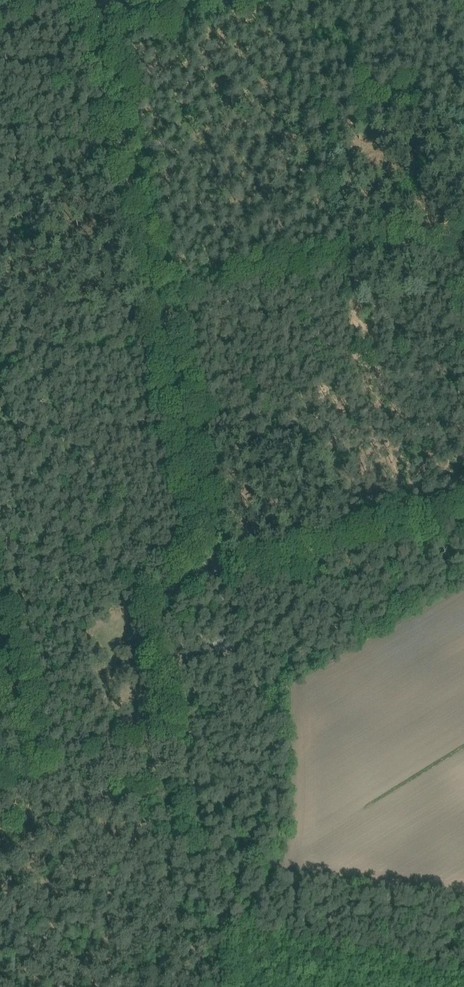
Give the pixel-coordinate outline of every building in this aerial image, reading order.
[(213,644),(214,646),(227,641),(224,634),(211,639),(213,643),(212,643),(212,644),(213,644)]
